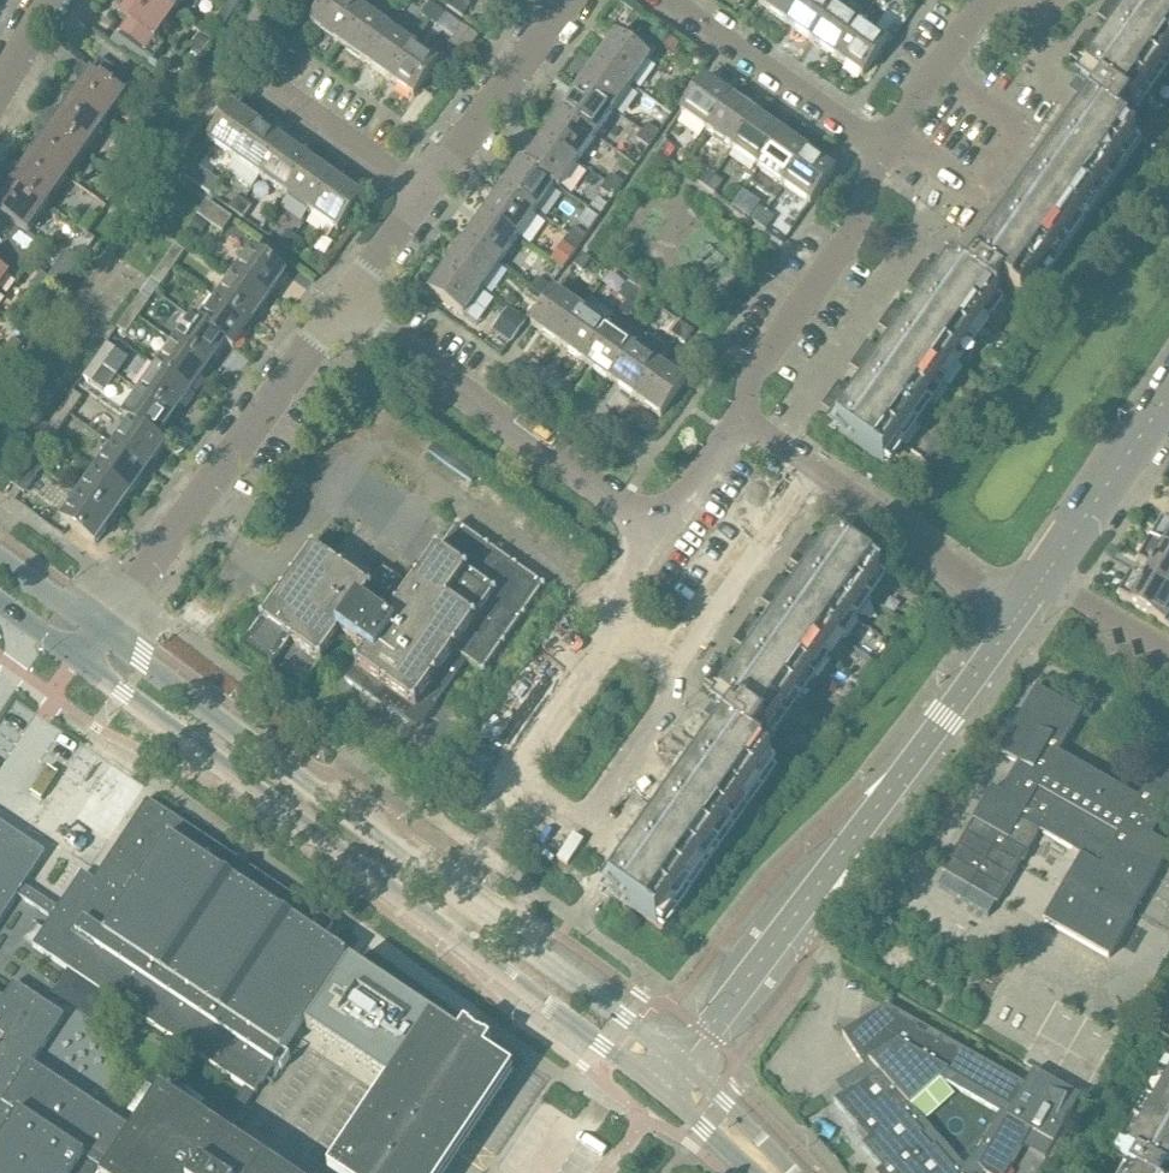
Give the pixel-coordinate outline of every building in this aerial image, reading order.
[(129,25),(120,37),(126,42),(155,62),(165,48),(158,43),(176,17),(152,0),(131,0),(119,18),(129,25)] [(176,17),(187,0),(152,0),(176,17)] [(233,16),(245,0),(231,0),(224,10),(233,16)] [(362,8),(350,0),(328,0),(311,24),(337,43),(362,8)] [(447,7),(455,12),(464,0),(452,0),(447,7)] [(464,0),(455,12),(463,18),(471,6),(464,0)] [(760,5),(786,23),(802,0),(763,0),(760,5)] [(786,23),(812,41),(836,6),(827,0),(802,0),(786,23)] [(885,465),(887,463),(886,462),(998,303),(999,304),(1000,303),(999,302),(1006,291),(1027,306),(1142,144),(1121,129),(1131,114),(1132,115),(1133,113),(1132,113),(1168,60),(1168,0),(1146,0),(1089,81),(1088,80),(1086,82),(1088,83),(1078,98),(1086,104),(976,261),(972,266),(963,260),(956,271),(954,269),(953,271),(954,272),(842,431),(841,430),(839,432),(885,465)] [(1126,0),(1110,0),(1107,4),(1119,13),(1128,1),(1126,0)] [(429,22),(438,9),(430,4),(422,16),(429,22)] [(1111,26),(1119,13),(1107,4),(1098,17),(1111,26)] [(836,6),(812,41),(837,59),(862,24),(836,6)] [(363,61),(387,26),(362,8),(337,43),(363,61)] [(438,9),(429,22),(437,27),(446,15),(438,9)] [(213,25),(222,31),(233,16),(224,10),(213,25)] [(862,24),(837,59),(863,77),(888,43),(862,24)] [(388,79),(413,44),(387,26),(363,61),(388,79)] [(454,39),(452,41),(467,51),(477,37),(466,29),(464,27),(463,26),(454,39)] [(1087,32),(1078,44),(1093,54),(1101,42),(1087,32)] [(200,35),(191,47),(202,55),(211,44),(200,35)] [(598,63),(633,87),(652,61),(617,36),(598,63)] [(634,49),(651,60),(656,52),(640,41),(634,49)] [(679,47),(671,41),(665,49),(673,55),(679,47)] [(413,44),(388,79),(414,98),(439,63),(413,44)] [(1084,67),(1093,54),(1078,44),(1070,57),(1084,67)] [(70,101),(107,127),(127,99),(134,104),(144,90),(100,59),(91,71),(81,65),(75,73),(84,80),(70,101)] [(580,88),(615,113),(633,87),(598,63),(580,88)] [(678,80),(673,88),(685,96),(691,88),(678,80)] [(708,134),(732,99),(706,80),(681,115),(708,134)] [(562,114),(597,138),(615,113),(580,88),(562,114)] [(733,152),(758,117),(732,99),(708,134),(733,152)] [(107,127),(70,101),(57,119),(47,112),(41,121),(88,154),(107,127)] [(234,108),(209,143),(235,161),(260,126),(234,108)] [(544,139),(579,164),(597,138),(562,114),(544,139)] [(759,170),(784,135),(758,117),(733,152),(759,170)] [(88,154),(41,121),(36,128),(45,135),(31,156),(68,182),(88,154)] [(660,133),(648,124),(642,132),(655,140),(660,133)] [(261,179),(285,144),(260,126),(235,161),(261,179)] [(655,140),(642,132),(637,140),(649,148),(655,140)] [(785,188),(809,153),(784,135),(759,170),(785,188)] [(579,164),(544,139),(525,166),(560,190),(579,164)] [(655,152),(663,158),(672,146),(664,140),(655,152)] [(286,197),(311,162),(285,144),(261,179),(286,197)] [(811,206),(835,172),(809,153),(785,188),(811,206)] [(68,182),(31,156),(18,174),(8,167),(2,175),(49,209),(68,182)] [(117,175),(126,181),(138,164),(129,157),(117,175)] [(312,215),(337,180),(311,162),(286,197),(312,215)] [(560,190),(525,166),(521,163),(503,189),(538,214),(556,188),(560,191),(560,190)] [(184,177),(192,183),(201,171),(193,165),(184,177)] [(707,189),(716,177),(708,171),(699,184),(707,189)] [(35,260),(46,246),(30,235),(49,209),(2,175),(0,178),(0,185),(7,190),(0,199),(0,216),(16,227),(7,240),(35,260)] [(126,181),(117,175),(106,190),(115,197),(126,181)] [(624,184),(612,175),(606,183),(619,191),(624,184)] [(716,177),(707,189),(715,195),(724,182),(716,177)] [(337,180),(312,215),(338,234),(363,199),(337,180)] [(619,191),(606,183),(601,191),(613,199),(619,191)] [(538,214),(503,189),(485,215),(520,239),(538,214)] [(237,196),(229,209),(237,214),(245,202),(237,196)] [(233,220),(208,202),(198,216),(223,234),(233,220)] [(245,202),(237,214),(245,220),(253,207),(245,202)] [(758,225),(767,213),(759,207),(750,219),(758,225)] [(88,235),(89,233),(100,218),(91,212),(79,229),(88,235)] [(767,213),(758,225),(766,230),(774,218),(767,213)] [(520,239),(485,215),(467,240),(502,265),(520,239)] [(194,222),(188,231),(199,239),(208,226),(197,218),(194,222)] [(587,237),(574,228),(569,235),(581,244),(587,237)] [(288,250),(296,238),(288,232),(280,245),(288,250)] [(581,244),(569,235),(564,243),(576,252),(581,244)] [(296,238),(288,250),(295,255),(304,243),(296,238)] [(7,240),(0,250),(0,253),(27,272),(35,260),(7,240)] [(502,265),(467,240),(449,266),(484,290),(502,265)] [(185,253),(176,246),(164,264),(173,270),(185,253)] [(233,277),(268,301),(286,275),(251,250),(233,277)] [(0,253),(0,294),(10,280),(18,285),(27,272),(0,253)] [(582,272),(591,259),(583,254),(574,266),(582,272)] [(937,271),(925,262),(916,274),(929,283),(937,271)] [(173,270),(164,264),(152,280),(161,287),(173,270)] [(484,290),(449,266),(430,292),(465,317),(484,290)] [(921,296),(929,283),(916,274),(908,286),(921,296)] [(268,301),(233,277),(216,301),(251,326),(268,301)] [(551,287),(538,278),(533,286),(546,295),(551,287)] [(55,284),(46,297),(52,303),(62,290),(55,284)] [(628,285),(619,297),(627,302),(635,290),(628,285)] [(546,295),(533,286),(528,294),(540,303),(546,295)] [(635,290),(627,302),(635,308),(643,296),(635,290)] [(557,291),(532,326),(558,345),(583,310),(557,291)] [(129,313),(138,320),(151,302),(142,295),(129,313)] [(251,326),(216,301),(200,322),(193,317),(190,320),(193,322),(193,321),(198,324),(201,326),(201,327),(226,344),(234,349),(251,326)] [(910,312),(896,302),(888,314),(901,324),(910,312)] [(583,310),(558,345),(584,363),(609,328),(583,310)] [(118,329),(127,336),(138,320),(129,313),(118,329)] [(511,313),(497,333),(511,343),(525,323),(511,313)] [(892,336),(901,324),(888,314),(879,326),(892,336)] [(609,328),(584,363),(610,381),(634,346),(635,346),(642,336),(616,318),(609,328)] [(201,326),(198,324),(193,321),(193,322),(190,320),(173,344),(198,362),(208,369),(226,344),(201,327),(201,326)] [(678,338),(686,326),(678,320),(669,333),(678,338)] [(686,326),(678,338),(685,344),(694,332),(686,326)] [(2,356),(11,363),(22,346),(13,339),(2,356)] [(881,352),(868,342),(859,354),(873,364),(881,352)] [(95,362),(104,368),(116,350),(107,344),(95,362)] [(208,369),(198,362),(173,344),(156,368),(191,393),(208,369)] [(635,399),(660,364),(635,346),(634,346),(610,381),(635,399)] [(864,376),(873,364),(859,354),(851,367),(864,376)] [(11,363),(2,356),(0,359),(0,378),(11,363)] [(104,368),(95,362),(84,378),(93,384),(104,368)] [(660,364),(635,399),(661,417),(686,382),(660,364)] [(191,393),(156,368),(139,393),(174,417),(191,393)] [(840,382),(831,394),(844,404),(853,392),(840,382)] [(61,410),(70,417),(82,399),(73,393),(61,410)] [(174,417),(139,393),(121,418),(129,423),(131,425),(132,424),(157,443),(159,441),(158,440),(174,417)] [(836,416),(844,404),(831,394),(822,406),(823,407),(836,416)] [(70,417),(61,410),(50,427),(59,433),(70,417)] [(112,447),(147,472),(166,446),(159,441),(157,443),(132,424),(131,425),(129,423),(112,447)] [(27,458),(36,465),(48,448),(39,442),(27,458)] [(147,472),(112,447),(95,471),(130,496),(147,472)] [(36,465),(27,458),(9,484),(25,495),(43,470),(36,465)] [(130,496),(95,471),(78,495),(113,520),(130,496)] [(113,520),(78,495),(61,520),(96,545),(113,520)] [(1163,524),(1151,544),(1168,554),(1168,527),(1163,524)] [(244,649),(241,649),(242,653),(244,653),(298,691),(299,693),(302,692),(302,691),(341,636),(365,653),(346,681),(363,693),(419,732),(468,663),(481,672),(482,674),(485,674),(485,671),(542,589),(545,589),(545,585),(541,585),(460,528),(460,525),(456,525),(456,528),(412,591),(384,571),(370,591),(316,553),(315,550),(311,550),(311,553),(244,649)] [(808,537),(799,549),(812,559),(821,547),(808,537)] [(838,544),(836,546),(837,547),(725,706),(724,706),(722,707),(724,709),(714,723),(727,733),(726,734),(727,735),(615,895),(614,894),(613,896),(664,932),(778,768),(757,753),(767,739),(769,739),(770,738),(768,737),(881,578),(882,578),(884,577),(838,544)] [(1168,590),(1168,554),(1151,544),(1140,565),(1151,571),(1147,577),(1168,590)] [(803,571),(812,559),(799,549),(790,562),(803,571)] [(793,586),(779,577),(771,589),(784,598),(793,586)] [(1147,577),(1143,584),(1132,578),(1120,599),(1168,626),(1168,624),(1168,590),(1147,577)] [(776,611),(784,598),(771,589),(762,602),(776,611)] [(751,617),(743,629),(756,638),(764,626),(751,617)] [(747,651),(756,638),(743,629),(734,642),(747,651)] [(736,667),(722,658),(714,670),(727,679),(736,667)] [(1158,684),(1163,699),(1168,698),(1168,668),(1155,671),(1158,684)] [(718,691),(727,679),(714,670),(705,681),(718,691)] [(939,888),(989,917),(996,904),(998,906),(999,904),(998,903),(1021,864),(1022,863),(1021,862),(1027,853),(1028,853),(1040,832),(1050,838),(1079,855),(1082,856),(1067,884),(1045,922),(1109,959),(1135,914),(1135,913),(1168,854),(1168,848),(1152,838),(1168,809),(1168,765),(1162,761),(1139,801),(1060,755),(1083,716),(1037,689),(1000,754),(1020,765),(1003,795),(993,789),(973,822),(975,823),(969,834),(968,834),(967,835),(968,836),(946,874),(945,873),(944,875),(946,876),(939,888)] [(48,769),(31,794),(42,801),(59,776),(48,769)] [(131,793),(137,783),(125,775),(119,785),(131,793)] [(107,832),(127,802),(116,794),(95,824),(107,832)] [(24,886),(18,896),(24,900),(49,917),(50,922),(49,924),(44,931),(33,947),(125,1008),(246,1088),(255,1095),(345,961),(347,957),(336,950),(323,941),(326,937),(334,925),(244,865),(231,857),(181,823),(173,818),(148,801),(130,829),(95,881),(89,889),(77,881),(61,906),(57,907),(24,886)] [(18,896),(24,886),(46,854),(0,824),(0,922),(18,896)] [(514,1073),(512,1072),(497,1062),(486,1055),(492,1046),(486,1042),(485,1043),(480,1039),(479,1040),(475,1038),(476,1036),(471,1033),(465,1029),(460,1037),(432,1019),(428,1016),(416,1008),(361,971),(352,966),(308,1031),(385,1083),(388,1085),(329,1172),(330,1172),(447,1172),(514,1073)] [(85,1159),(112,1118),(42,1071),(32,1065),(34,1061),(64,1017),(14,984),(4,1000),(0,997),(0,1172),(106,1172),(85,1159)] [(864,1067),(870,1064),(879,1074),(843,1096),(835,1102),(869,1141),(863,1146),(883,1169),(878,1172),(982,1172),(983,1172),(984,1172),(1008,1172),(1023,1146),(1031,1132),(1054,1145),(1081,1098),(1080,1098),(1034,1071),(1034,1072),(1026,1086),(887,1007),(843,1035),(864,1067)] [(1116,1151),(1139,1164),(1133,1172),(1168,1172),(1168,1058),(1116,1151)] [(227,1137),(255,1095),(246,1088),(218,1131),(161,1093),(135,1133),(112,1118),(85,1159),(106,1172),(281,1172),(227,1137)]
